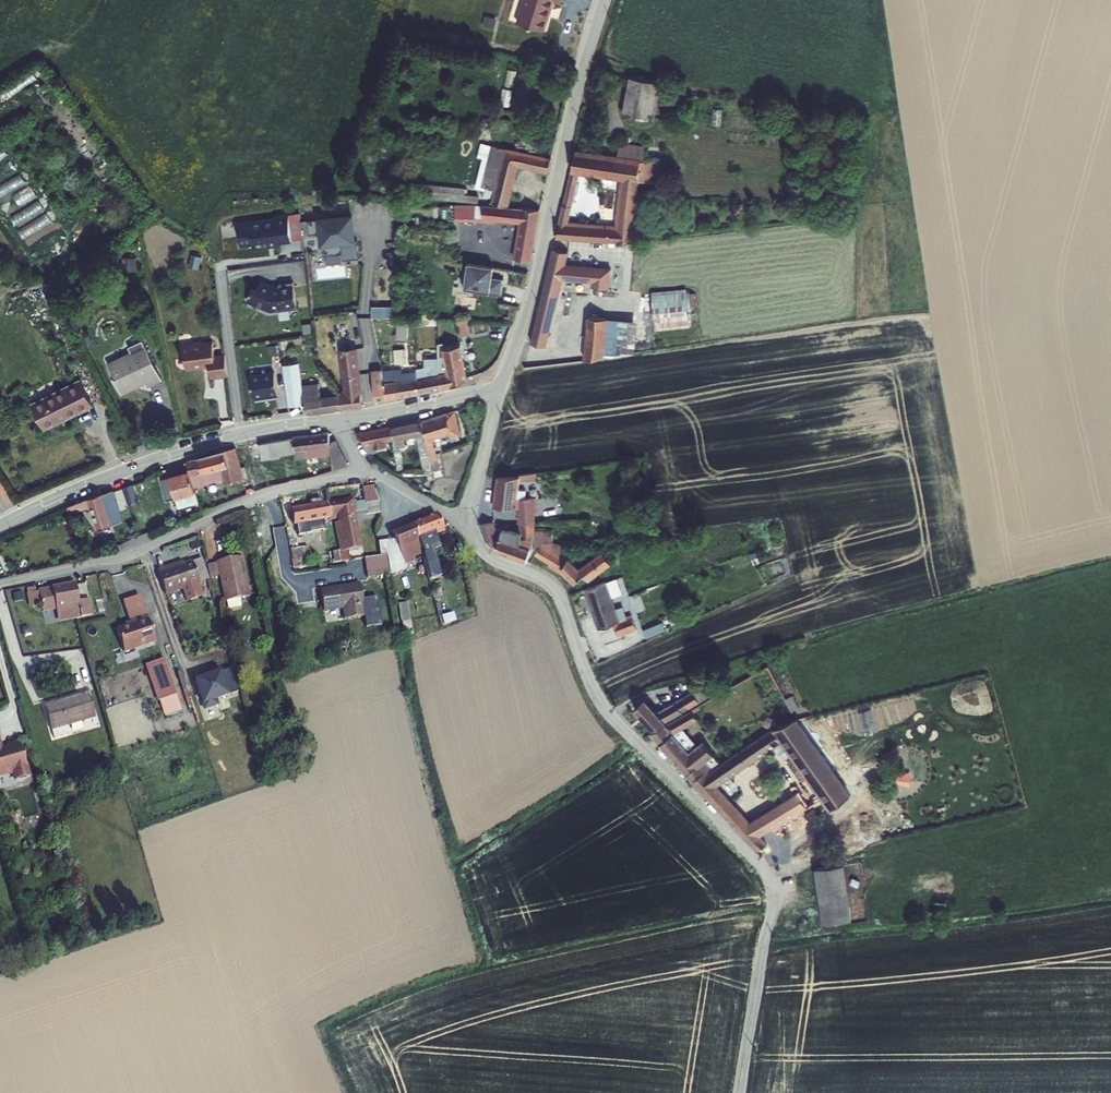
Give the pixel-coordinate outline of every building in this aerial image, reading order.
[(518,21),(543,28),(551,0),(524,0),(518,21)] [(629,77),(622,115),(654,120),(660,83),(629,77)] [(549,155),(547,154),(479,139),(476,152),(481,153),(475,180),(487,183),(486,190),(494,192),(494,194),(509,198),(517,162),(546,169),(549,155)] [(643,156),(644,156),(645,146),(619,142),(617,155),(576,149),(559,223),(558,223),(556,239),(608,243),(608,247),(615,247),(615,242),(633,240),(639,181),(653,182),(655,162),(642,161),(643,156)] [(18,167),(13,159),(0,167),(0,179),(18,167)] [(0,183),(0,195),(27,182),(23,173),(0,183)] [(467,182),(407,176),(406,185),(422,187),(422,190),(480,196),(481,189),(466,188),(467,182)] [(20,203),(38,196),(34,184),(16,191),(20,203)] [(478,198),(457,198),(457,215),(478,215),(478,210),(478,198)] [(514,256),(529,258),(530,252),(538,205),(508,201),(493,198),(490,212),(489,213),(488,217),(502,219),(503,215),(520,218),(514,256)] [(13,213),(17,222),(45,209),(41,200),(13,213)] [(297,208),(286,210),(290,236),(301,234),(299,222),(297,208)] [(290,236),(286,210),(272,212),(273,215),(235,220),(238,242),(250,240),(251,244),(278,240),(277,237),(290,236)] [(21,226),(25,235),(53,222),(48,213),(21,226)] [(352,215),(299,222),(301,234),(303,250),(322,248),(323,257),(340,255),(341,260),(357,258),(352,215)] [(539,311),(528,341),(544,343),(551,313),(559,279),(568,280),(590,282),(590,285),(610,287),(610,282),(609,282),(611,268),(570,264),(566,263),(567,251),(568,250),(553,248),(539,311)] [(127,268),(137,268),(137,256),(127,256),(127,268)] [(492,262),(467,258),(465,269),(463,269),(461,283),(487,286),(487,288),(499,290),(502,274),(491,273),(492,262)] [(273,284),(258,278),(256,285),(251,284),(247,297),(270,305),(276,304),(277,307),(297,304),(293,278),(279,280),(279,283),(273,284)] [(686,289),(651,292),(654,330),(689,327),(686,289)] [(373,303),(373,315),(396,314),(396,303),(373,303)] [(396,316),(397,339),(406,337),(406,317),(396,316)] [(604,352),(607,319),(587,317),(583,360),(604,357),(604,352)] [(468,329),(468,319),(457,318),(457,329),(468,329)] [(607,319),(604,352),(619,354),(622,320),(607,319)] [(104,364),(118,390),(139,378),(144,385),(157,378),(136,338),(121,346),(125,353),(104,364)] [(210,377),(227,374),(223,351),(213,353),(211,341),(201,342),(201,338),(190,340),(190,342),(177,344),(179,357),(183,357),(185,368),(199,365),(200,365),(200,364),(201,364),(201,363),(208,362),(210,377)] [(435,357),(436,374),(438,388),(449,386),(464,378),(459,344),(441,347),(442,356),(435,357)] [(358,373),(356,346),(341,348),(343,374),(358,373)] [(407,347),(396,347),(397,360),(408,360),(407,347)] [(414,367),(414,377),(416,392),(438,388),(436,374),(435,357),(424,359),(425,365),(414,367)] [(300,364),(299,358),(286,359),(290,400),(303,399),(302,389),(302,383),(301,376),(300,364)] [(377,366),(368,367),(372,400),(382,399),(378,373),(377,369),(377,366)] [(390,372),(390,377),(389,397),(416,392),(414,377),(414,367),(390,367),(390,372)] [(254,396),(281,395),(279,369),(252,370),(254,396)] [(344,392),(338,392),(340,407),(361,405),(358,373),(343,374),(344,392)] [(320,395),(318,374),(308,375),(309,382),(302,383),(302,389),(303,399),(305,410),(340,407),(338,392),(320,395)] [(89,405),(75,382),(28,409),(42,433),(57,424),(55,421),(72,411),(74,414),(89,405)] [(451,410),(419,419),(424,439),(421,441),(424,452),(427,463),(434,461),(429,438),(446,433),(448,440),(459,438),(452,411),(451,410)] [(72,411),(55,421),(57,424),(74,414),(72,411)] [(419,419),(389,426),(392,441),(416,434),(417,439),(416,440),(419,452),(424,452),(421,441),(424,439),(419,419)] [(389,426),(353,433),(354,437),(363,448),(370,446),(370,444),(392,441),(389,426)] [(253,445),(255,458),(274,454),(274,453),(288,451),(289,458),(330,452),(332,467),(345,462),(334,439),(329,440),(328,432),(282,437),(253,443),(253,445)] [(186,459),(189,470),(194,487),(220,480),(221,485),(241,479),(232,449),(232,447),(186,459)] [(168,475),(174,495),(193,491),(195,490),(194,487),(189,470),(187,470),(168,475)] [(497,477),(493,508),(518,508),(519,508),(519,499),(525,498),(526,490),(527,490),(528,485),(526,485),(527,480),(536,479),(536,473),(519,475),(519,477),(497,477)] [(127,498),(136,494),(132,484),(130,480),(129,479),(121,482),(122,489),(127,498)] [(136,494),(138,499),(146,496),(139,481),(132,484),(136,494)] [(333,521),(334,524),(350,520),(348,512),(347,509),(351,508),(352,511),(357,510),(362,509),(361,504),(361,501),(370,499),(364,485),(353,487),(357,502),(346,504),(345,500),(320,506),(321,513),(331,511),(333,521)] [(67,505),(70,513),(71,512),(89,505),(97,528),(121,520),(111,488),(111,487),(100,492),(89,496),(86,496),(82,498),(67,505)] [(525,498),(519,499),(519,508),(518,508),(518,513),(517,513),(518,524),(519,523),(534,522),(535,521),(534,512),(533,512),(532,504),(533,504),(532,498),(525,498)] [(328,522),(333,521),(331,511),(321,513),(320,506),(314,507),(312,500),(301,503),(303,510),(282,515),(285,528),(291,527),(292,532),(297,530),(296,526),(327,518),(328,522)] [(373,511),(371,501),(361,504),(362,509),(357,510),(358,514),(373,511)] [(434,514),(410,523),(416,541),(417,543),(419,552),(419,553),(420,559),(425,579),(433,578),(430,562),(432,561),(430,550),(436,548),(431,535),(441,532),(434,514)] [(493,516),(477,517),(484,539),(492,547),(496,550),(498,537),(500,537),(502,530),(497,529),(493,516)] [(331,532),(335,555),(356,550),(350,520),(334,524),(335,530),(331,532)] [(521,538),(532,537),(534,537),(534,530),(535,530),(535,529),(534,522),(519,523),(520,533),(521,533),(521,538)] [(416,541),(410,523),(409,523),(390,531),(395,545),(392,546),(395,555),(391,556),(394,574),(404,570),(401,564),(410,561),(409,557),(419,553),(419,552),(417,543),(416,541)] [(532,537),(532,538),(534,547),(541,543),(553,543),(552,529),(547,530),(546,527),(536,528),(536,529),(535,529),(535,530),(534,530),(534,537),(532,537)] [(498,537),(496,550),(526,562),(532,538),(532,537),(521,538),(521,533),(520,533),(502,530),(500,537),(498,537)] [(395,545),(393,539),(384,542),(390,575),(394,574),(391,556),(395,555),(392,546),(395,545)] [(553,543),(541,543),(535,555),(549,563),(548,566),(560,573),(562,570),(561,569),(569,557),(572,552),(560,544),(553,543)] [(286,553),(282,554),(286,572),(290,571),(305,568),(301,550),(286,553)] [(561,569),(562,570),(575,582),(584,574),(589,579),(611,563),(602,550),(579,567),(569,557),(561,569)] [(386,554),(365,557),(368,577),(389,573),(386,554)] [(231,559),(212,565),(216,579),(223,604),(243,599),(246,598),(243,587),(240,588),(231,559)] [(158,571),(166,595),(199,584),(192,563),(167,572),(166,569),(158,571)] [(212,565),(201,568),(205,582),(216,579),(212,565)] [(611,580),(584,590),(597,629),(612,624),(617,637),(636,630),(633,621),(637,620),(635,614),(631,616),(630,615),(624,617),(611,580)] [(321,589),(325,609),(342,606),(344,618),(363,614),(357,582),(321,589)] [(75,588),(53,591),(54,605),(55,609),(55,611),(57,623),(73,621),(91,619),(89,604),(78,606),(75,588)] [(32,607),(33,611),(46,610),(55,609),(54,605),(53,591),(30,593),(31,607),(32,607)] [(401,602),(403,619),(411,618),(408,601),(401,602)] [(149,619),(143,603),(125,609),(132,629),(135,628),(133,625),(149,619)] [(46,610),(33,611),(34,625),(57,623),(55,611),(55,609),(46,610)] [(158,647),(149,619),(133,625),(135,628),(118,634),(126,657),(158,647)] [(641,629),(645,637),(664,629),(661,621),(641,629)] [(178,699),(166,664),(150,670),(162,705),(178,699)] [(238,699),(230,670),(218,674),(217,670),(208,673),(210,677),(195,682),(203,705),(215,701),(217,706),(238,699)] [(645,698),(633,709),(652,729),(665,721),(688,708),(689,709),(706,698),(714,695),(708,683),(699,687),(657,712),(645,698)] [(40,705),(48,734),(64,730),(61,721),(89,713),(83,692),(40,705)] [(791,696),(784,699),(791,711),(798,708),(791,696)] [(664,725),(650,733),(692,781),(720,763),(703,741),(694,748),(679,731),(698,720),(691,709),(664,725)] [(772,729),(781,743),(828,811),(851,795),(797,718),(772,729)] [(720,763),(692,781),(757,851),(767,844),(760,834),(805,807),(797,792),(749,821),(718,786),(781,743),(772,729),(772,728),(720,763)] [(4,775),(3,773),(12,771),(15,781),(28,777),(19,742),(6,745),(7,748),(0,750),(0,749),(0,776),(4,775)] [(844,865),(814,868),(822,923),(852,920),(844,865)]
